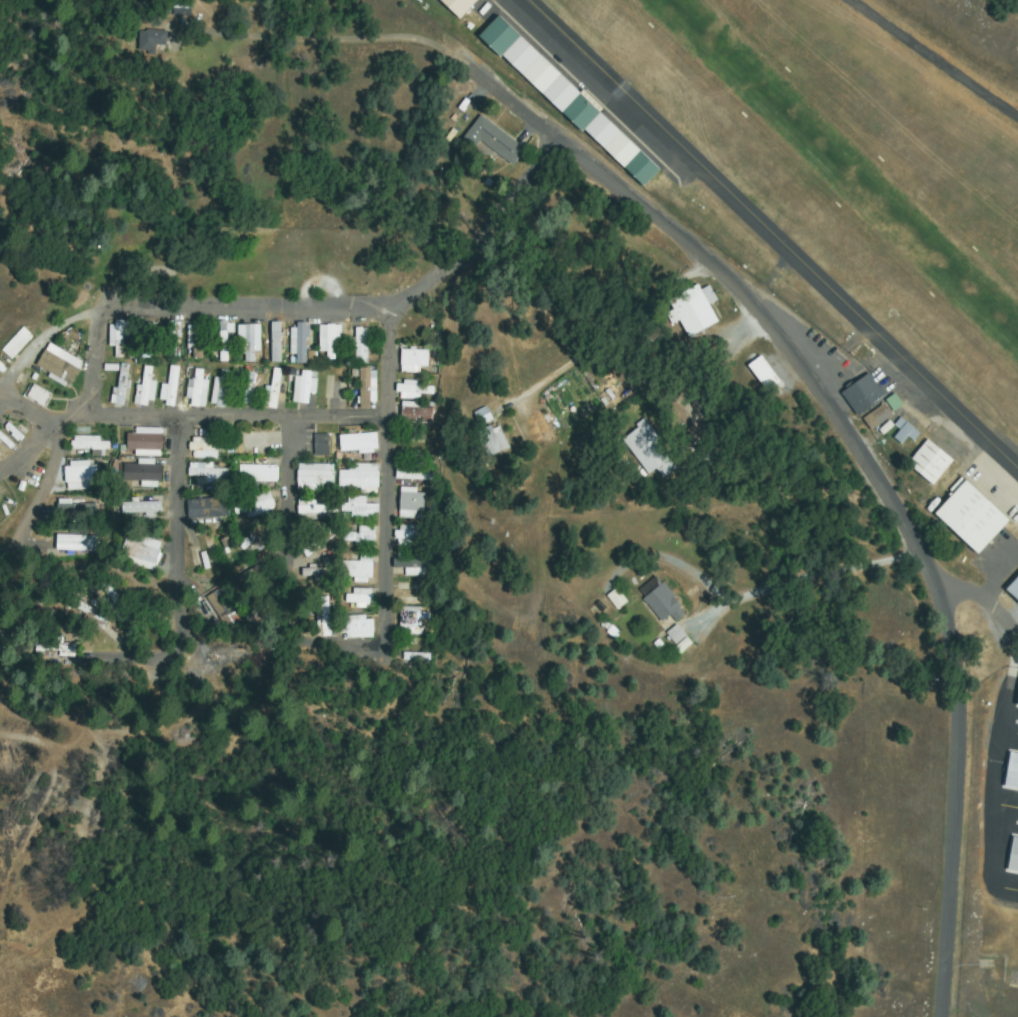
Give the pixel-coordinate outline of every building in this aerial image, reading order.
[(457,18),(474,0),(437,0),(457,18)] [(191,2),(191,16),(175,15),(176,1),(191,2)] [(583,131),(483,35),(502,15),(662,169),(646,186),(586,128),(583,131)] [(168,43),(159,43),(150,49),(150,56),(138,56),(139,30),(169,31),(168,43)] [(477,147),(465,139),(482,115),(528,149),(518,163),(483,138),(477,147)] [(715,326),(688,336),(682,319),(674,322),(666,301),(709,286),(715,302),(707,305),(715,326)] [(109,343),(114,321),(128,325),(121,356),(116,355),(118,345),(109,343)] [(278,362),(278,321),(268,321),(268,362),(278,362)] [(155,324),(159,355),(143,357),(142,349),(129,351),(128,345),(138,344),(136,326),(155,324)] [(190,325),(204,324),(206,356),(191,356),(190,325)] [(232,325),(227,360),(218,359),(223,324),(232,325)] [(338,325),(343,354),(325,357),(320,329),(338,325)] [(256,326),(258,361),(243,361),(241,326),(256,326)] [(293,328),(306,327),(309,360),(296,361),(293,328)] [(24,329),(32,336),(11,358),(4,350),(24,329)] [(358,329),(372,335),(364,355),(349,349),(358,329)] [(37,366),(51,345),(82,366),(68,387),(37,366)] [(404,371),(403,352),(427,350),(429,369),(404,371)] [(760,358),(778,382),(768,390),(749,366),(760,358)] [(174,367),(184,371),(171,403),(161,399),(174,367)] [(131,372),(122,404),(113,401),(122,369),(131,372)] [(376,403),(363,405),(359,370),(372,369),(376,403)] [(149,404),(138,402),(144,370),(156,373),(149,404)] [(329,406),(335,370),(342,371),(336,407),(329,406)] [(221,371),(232,374),(222,406),(211,403),(221,371)] [(249,404),(253,373),(243,371),(239,403),(249,404)] [(275,371),(284,373),(273,407),(264,404),(275,371)] [(861,414),(844,391),(872,371),(888,394),(861,414)] [(303,372),(318,380),(306,404),(291,397),(303,372)] [(202,405),(186,399),(196,373),(212,379),(202,405)] [(259,377),(252,405),(243,402),(250,374),(259,377)] [(45,406),(27,394),(33,385),(51,397),(45,406)] [(399,396),(399,385),(434,385),(433,396),(399,396)] [(898,394),(905,404),(895,411),(888,400),(898,394)] [(421,405),(420,408),(432,410),(429,430),(401,426),(404,402),(421,405)] [(887,404),(894,415),(873,429),(865,418),(887,404)] [(492,420),(481,425),(475,413),(486,408),(492,420)] [(921,432),(916,438),(910,433),(903,442),(897,437),(903,428),(897,424),(902,417),(921,432)] [(249,428),(249,434),(266,435),(266,452),(254,452),(253,461),(238,460),(237,487),(231,487),(232,452),(250,452),(250,449),(242,448),(242,424),(273,425),(273,429),(249,428)] [(648,474),(623,438),(643,424),(675,469),(663,477),(657,468),(648,474)] [(501,451),(487,457),(477,432),(491,426),(501,451)] [(130,451),(134,427),(163,433),(159,457),(130,451)] [(108,443),(104,456),(73,447),(77,434),(108,443)] [(342,452),(341,436),(377,435),(377,451),(342,452)] [(316,436),(328,436),(329,454),(317,454),(316,436)] [(955,460),(934,485),(909,463),(930,438),(955,460)] [(192,441),(225,443),(224,455),(191,453),(192,441)] [(145,489),(141,477),(128,483),(123,470),(152,458),(162,482),(145,489)] [(85,493),(64,481),(76,459),(97,471),(85,493)] [(299,489),(297,468),(331,464),(333,486),(299,489)] [(228,472),(226,480),(190,473),(191,465),(228,472)] [(379,494),(363,496),(363,485),(341,486),(340,468),(377,466),(379,494)] [(432,467),(431,479),(398,478),(398,466),(432,467)] [(241,481),(241,467),(277,467),(277,481),(241,481)] [(980,554),(937,514),(968,480),(1011,520),(980,554)] [(399,513),(405,490),(425,495),(419,518),(399,513)] [(300,504),(334,503),(334,495),(340,494),(340,516),(300,517),(300,504)] [(343,505),(346,507),(351,495),(377,507),(371,521),(342,508),(343,505)] [(239,515),(239,498),(272,497),(272,514),(239,515)] [(189,502),(226,499),(227,515),(190,518),(189,502)] [(161,505),(160,514),(124,511),(125,501),(161,505)] [(93,505),(92,518),(57,515),(58,502),(93,505)] [(396,530),(427,525),(429,539),(398,544),(396,530)] [(332,528),(337,534),(308,556),(303,551),(332,528)] [(356,538),(346,540),(345,535),(372,528),(376,544),(359,548),(356,538)] [(57,535),(95,536),(95,552),(57,551),(57,535)] [(205,536),(211,571),(204,572),(197,538),(205,536)] [(120,567),(121,541),(158,542),(158,567),(120,567)] [(395,567),(397,556),(434,561),(432,572),(395,567)] [(353,574),(342,577),(339,565),(369,557),(375,578),(356,583),(353,574)] [(263,565),(266,572),(232,589),(229,582),(263,565)] [(303,575),(303,567),(333,569),(333,576),(303,575)] [(1008,591),(1017,580),(1017,600),(1008,591)] [(427,603),(397,597),(399,584),(430,589),(427,603)] [(129,617),(121,621),(103,590),(111,585),(129,617)] [(646,597),(663,586),(684,617),(677,621),(672,613),(661,620),(646,597)] [(373,593),(368,607),(349,600),(354,587),(373,593)] [(614,609),(624,602),(614,588),(604,595),(614,609)] [(225,628),(208,596),(220,590),(237,621),(225,628)] [(335,636),(317,633),(321,598),(330,599),(328,617),(337,618),(335,636)] [(246,619),(254,599),(269,605),(260,625),(246,619)] [(103,629),(72,608),(78,600),(108,621),(103,629)] [(399,629),(405,608),(429,614),(423,636),(399,629)] [(342,635),(342,619),(372,619),(372,636),(342,635)] [(663,633),(672,644),(683,635),(674,624),(663,633)] [(670,648),(676,654),(689,643),(684,636),(670,648)] [(60,641),(60,645),(73,646),(73,653),(38,651),(38,640),(60,641)] [(268,640),(277,644),(266,671),(257,668),(268,640)] [(251,654),(209,656),(208,648),(250,646),(251,654)] [(404,653),(429,654),(428,661),(404,660),(404,653)] [(209,658),(214,664),(207,669),(205,666),(207,665),(205,661),(209,658)] [(1012,752),(1017,753),(1017,787),(1007,785),(1012,752)] [(1016,837),(1017,837),(1017,870),(1010,869),(1016,837)]
